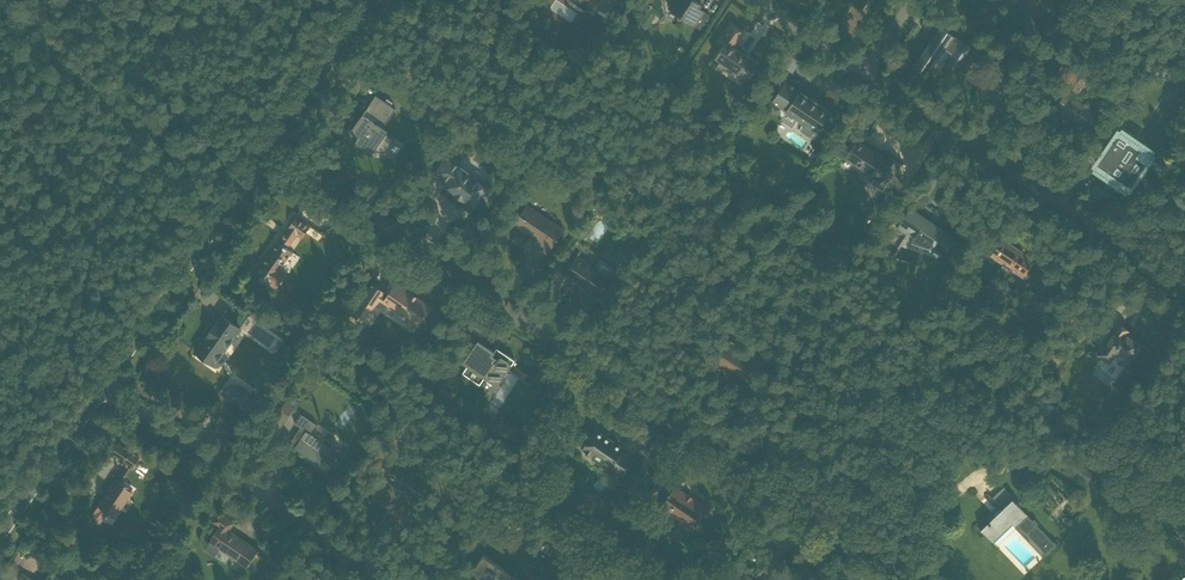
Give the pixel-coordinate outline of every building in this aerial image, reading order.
[(604,15),(615,0),(571,0),(580,6),(583,1),(604,15)] [(694,25),(707,4),(700,0),(674,0),(668,9),(694,25)] [(735,38),(744,30),(730,15),(717,27),(726,36),(709,52),(737,82),(758,62),(735,38)] [(976,49),(943,25),(913,67),(931,80),(947,59),(961,69),(976,49)] [(771,101),(821,133),(834,112),(785,80),(771,101)] [(1053,111),(1087,134),(1101,114),(1068,91),(1053,111)] [(346,137),(372,154),(375,151),(387,152),(395,139),(386,134),(388,131),(383,127),(396,109),(376,95),(346,137)] [(1132,195),(1160,154),(1121,128),(1093,169),(1132,195)] [(881,187),(898,162),(858,136),(842,160),(881,187)] [(475,212),(492,188),(457,162),(440,186),(475,212)] [(546,256),(565,230),(528,204),(510,231),(546,256)] [(940,259),(955,239),(913,208),(898,228),(940,259)] [(310,227),(296,217),(256,273),(278,289),(287,278),(278,271),(292,252),(287,249),(298,235),(302,238),(310,227)] [(991,258),(1024,279),(1036,260),(1003,239),(991,258)] [(596,300),(612,279),(576,254),(561,275),(596,300)] [(420,327),(434,305),(397,281),(389,293),(373,284),(353,316),(366,325),(380,302),(420,327)] [(215,367),(242,329),(221,314),(194,353),(215,367)] [(267,341),(275,330),(268,325),(260,335),(267,341)] [(1136,361),(1148,344),(1119,325),(1098,357),(1110,365),(1116,357),(1125,362),(1129,356),(1136,361)] [(497,395),(513,368),(510,366),(517,354),(497,342),(495,345),(479,335),(457,370),(497,395)] [(252,384),(227,372),(218,391),(243,402),(252,384)] [(284,440),(328,469),(345,442),(301,414),(284,440)] [(624,478),(638,457),(588,424),(579,437),(587,442),(582,449),(624,478)] [(122,438),(114,448),(128,461),(137,452),(122,438)] [(372,496),(404,520),(417,502),(386,478),(372,496)] [(115,519),(134,491),(115,479),(96,507),(115,519)] [(688,531),(706,506),(676,484),(657,509),(688,531)] [(1042,555),(1055,544),(1014,497),(980,526),(996,544),(1017,526),(1042,555)] [(205,540),(247,568),(260,550),(230,530),(235,522),(218,511),(211,521),(216,524),(205,540)] [(481,548),(470,565),(493,579),(519,579),(522,576),(481,548)] [(746,571),(740,579),(759,579),(746,571)]
